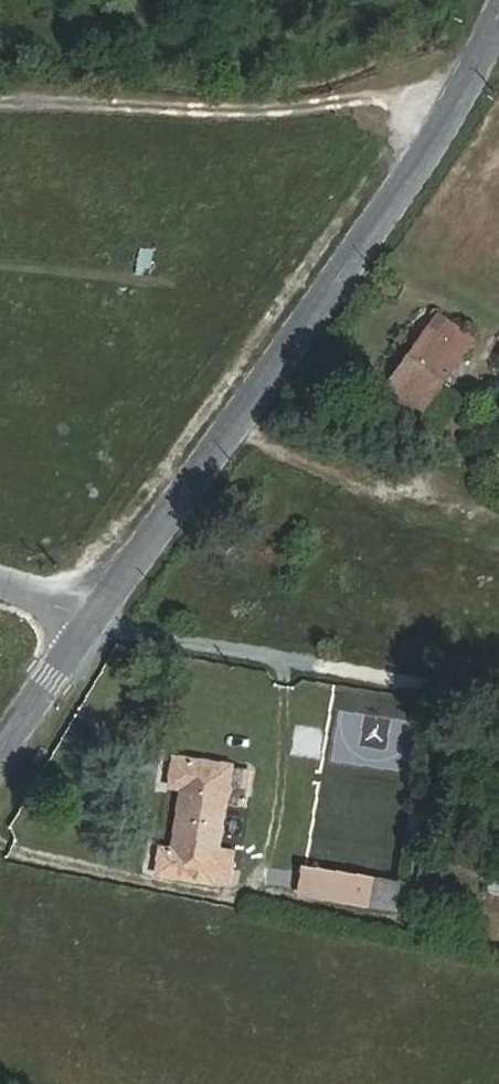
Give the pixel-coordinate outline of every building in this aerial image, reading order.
[(153,251),(140,249),(137,264),(151,267),(153,251)] [(423,408),(471,339),(447,323),(438,334),(430,328),(390,385),(423,408)] [(157,874),(213,883),(231,765),(173,757),(169,786),(181,788),(172,849),(160,848),(157,874)] [(491,857),(488,896),(498,898),(498,858),(491,857)] [(367,904),(372,879),(341,873),(303,868),(299,893),(367,904)]
